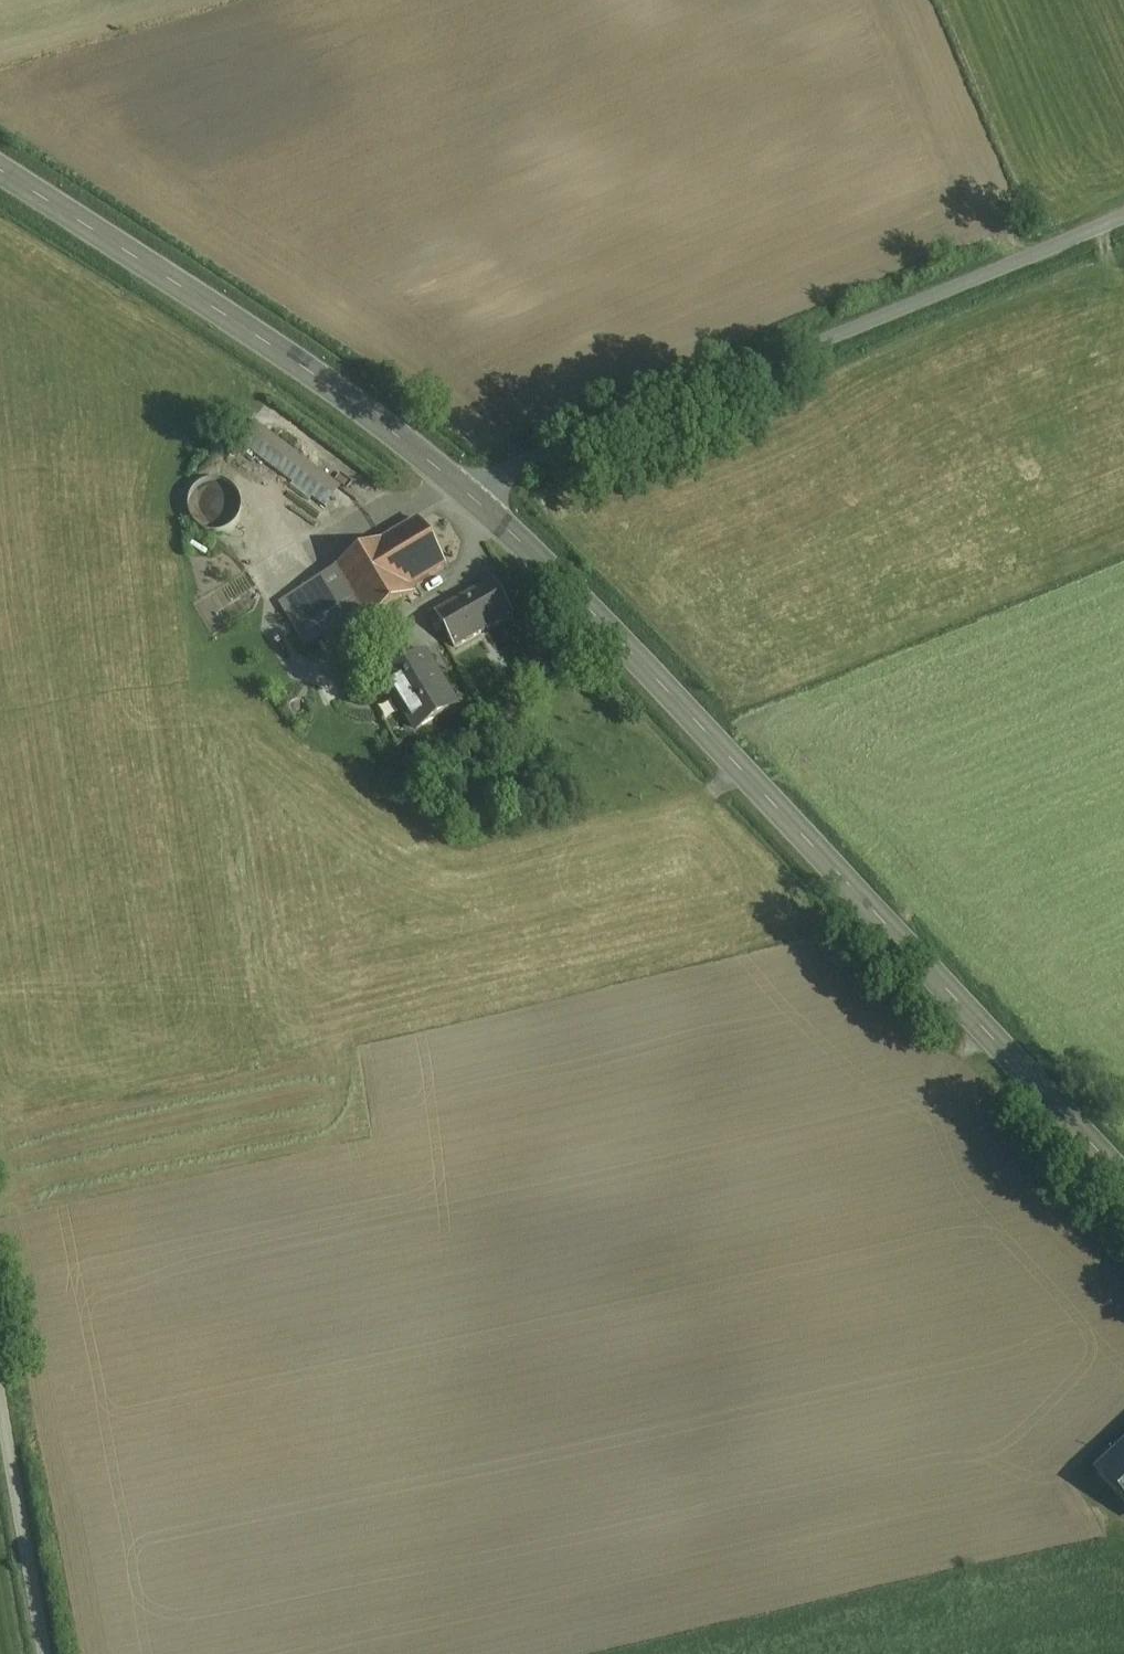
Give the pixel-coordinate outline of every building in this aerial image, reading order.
[(240,440),(329,508),(347,485),(258,417),(240,440)] [(205,533),(249,521),(237,477),(193,490),(205,533)] [(456,569),(420,514),(294,596),(331,651),(456,569)] [(516,621),(497,584),(439,614),(458,651),(516,621)] [(477,724),(428,649),(382,679),(431,754),(477,724)] [(1099,1475),(1123,1501),(1123,1451),(1099,1475)]
